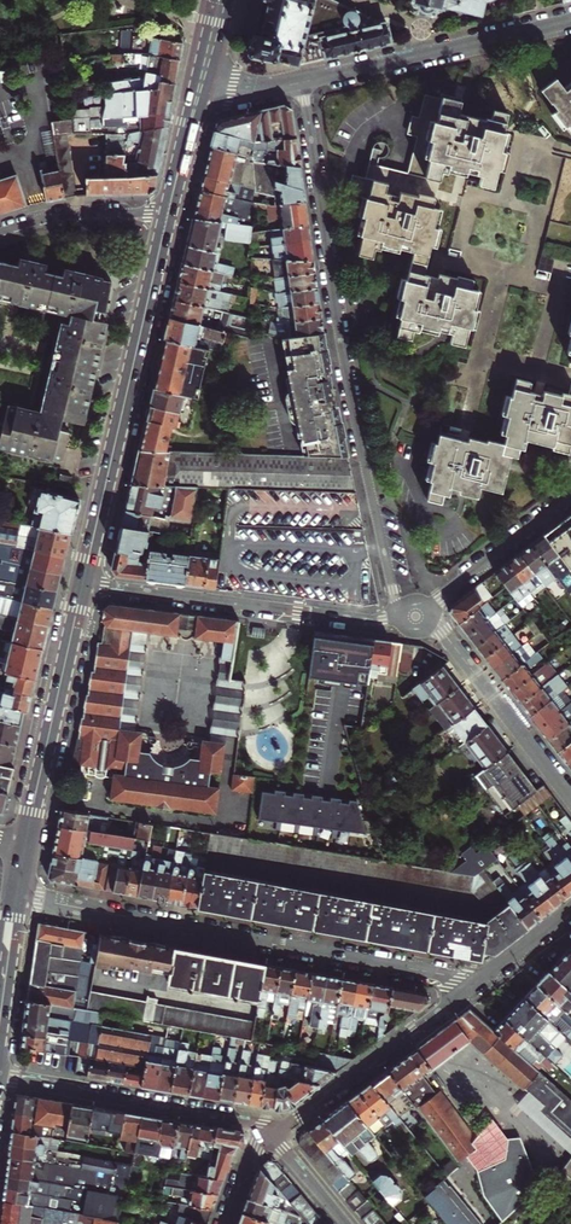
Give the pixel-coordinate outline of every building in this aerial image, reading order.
[(249,53),(300,66),(393,45),(388,24),(374,27),(372,19),(332,0),(263,0),(258,18),(249,53)] [(481,15),(484,4),(488,3),(493,2),(496,0),(410,0),(409,1),(412,2),(412,4),(416,9),(415,11),(418,12),(418,14),(421,14),(421,13),(428,14),(428,16),(431,17),(431,15),(434,15),(434,14),(435,12),(437,11),(438,10),(440,10),(443,11),(443,9),(455,11),(455,13),(459,14),(459,12),(462,13),(462,14),(464,15),(465,13),(477,16),(477,18),(480,19),(480,17),(482,17),(483,15),(481,15)] [(149,54),(179,60),(181,50),(183,42),(141,34),(143,25),(133,26),(134,29),(122,29),(116,55),(149,54)] [(147,62),(141,88),(157,87),(158,80),(175,83),(177,70),(179,60),(149,54),(116,55),(115,55),(115,65),(141,64),(143,62),(147,62)] [(105,80),(106,92),(138,88),(138,79),(134,77),(105,80)] [(570,82),(567,84),(563,87),(556,78),(540,90),(550,103),(551,103),(556,110),(553,112),(565,127),(569,125),(570,128),(570,81),(570,82)] [(138,88),(106,92),(107,106),(171,101),(173,92),(175,83),(158,80),(157,87),(141,88),(139,89),(138,88)] [(406,176),(441,185),(443,176),(448,178),(449,173),(450,169),(459,171),(460,166),(478,171),(477,176),(481,177),(480,185),(494,188),(498,169),(502,170),(506,152),(502,151),(506,133),(508,128),(504,128),(508,113),(492,109),(489,118),(482,116),(481,119),(464,115),(458,113),(461,99),(440,93),(439,97),(423,94),(418,117),(410,115),(406,134),(415,137),(407,172),(406,176)] [(130,116),(169,113),(170,108),(171,101),(107,106),(75,108),(69,108),(70,117),(72,131),(88,132),(88,126),(89,119),(130,116)] [(253,141),(295,139),(291,109),(284,106),(221,119),(218,121),(216,124),(214,131),(253,141)] [(565,127),(553,112),(550,114),(562,130),(565,127)] [(125,132),(166,126),(168,119),(169,113),(130,116),(89,119),(88,126),(113,124),(113,128),(106,128),(106,132),(125,132)] [(64,132),(72,131),(70,117),(64,118),(49,120),(51,134),(64,132)] [(166,126),(125,132),(123,148),(122,148),(122,154),(134,155),(134,157),(146,159),(160,160),(163,143),(166,126)] [(212,137),(210,146),(252,157),(252,161),(260,162),(267,163),(266,153),(266,152),(269,150),(276,150),(296,149),(295,139),(253,141),(214,131),(212,137)] [(64,132),(51,134),(53,141),(54,145),(66,143),(64,132)] [(128,194),(126,178),(125,163),(121,163),(120,154),(122,154),(122,148),(123,148),(125,132),(106,132),(107,177),(86,178),(86,195),(121,194),(128,194)] [(511,134),(506,133),(502,151),(506,152),(511,134)] [(54,145),(53,141),(43,143),(45,153),(55,151),(54,145)] [(69,156),(66,143),(54,145),(55,151),(57,159),(69,156)] [(207,162),(255,176),(260,162),(252,161),(252,157),(210,146),(208,154),(207,162)] [(266,153),(267,163),(299,167),(298,157),(296,149),(276,150),(276,153),(266,153)] [(72,170),(69,156),(57,159),(59,169),(60,172),(72,170)] [(146,159),(134,157),(133,163),(125,163),(126,178),(157,174),(158,168),(160,160),(146,159)] [(56,200),(65,198),(60,172),(59,169),(48,172),(46,161),(39,162),(48,201),(56,200)] [(205,170),(203,176),(244,187),(255,190),(254,193),(275,198),(275,182),(255,176),(207,162),(205,170)] [(260,162),(255,176),(275,182),(302,190),(300,176),(299,167),(267,163),(260,162)] [(72,170),(60,172),(65,198),(76,196),(72,170)] [(17,174),(0,180),(0,214),(28,206),(17,174)] [(157,174),(126,178),(128,194),(149,194),(152,191),(154,189),(157,174)] [(432,257),(434,247),(438,248),(442,230),(439,229),(443,210),(433,208),(436,199),(421,194),(420,198),(402,193),(401,196),(385,191),(388,184),(364,177),(351,174),(346,194),(361,198),(357,215),(360,216),(356,235),(361,236),(357,255),(372,259),(375,250),(380,251),(380,250),(397,254),(399,249),(406,251),(412,253),(432,257)] [(201,184),(200,190),(252,204),(253,198),(239,195),(240,191),(243,192),(244,187),(203,176),(201,184)] [(275,182),(275,198),(275,207),(304,202),(303,196),(302,190),(275,182)] [(252,204),(200,190),(198,198),(196,206),(238,217),(237,220),(240,221),(239,225),(252,226),(253,218),(254,204),(252,204)] [(282,230),(308,226),(306,215),(304,202),(275,207),(267,206),(268,216),(253,218),(252,226),(251,235),(270,232),(269,223),(281,221),(282,230)] [(195,212),(193,218),(239,225),(240,221),(237,220),(238,217),(196,206),(195,212)] [(182,263),(227,274),(232,275),(234,268),(217,264),(221,248),(216,247),(221,226),(227,227),(225,239),(250,243),(251,235),(252,226),(239,225),(193,218),(188,239),(182,263)] [(296,242),(310,240),(309,234),(308,226),(282,230),(270,232),(251,235),(250,243),(250,244),(256,243),(255,249),(269,247),(285,245),(285,246),(297,245),(296,242)] [(311,250),(310,240),(296,242),(297,245),(285,246),(285,245),(269,247),(269,251),(272,251),(273,260),(276,260),(313,261),(311,250)] [(0,440),(0,447),(53,460),(53,458),(61,460),(63,455),(64,454),(69,431),(60,428),(62,419),(83,424),(85,418),(87,408),(90,397),(96,370),(103,339),(107,322),(100,321),(101,317),(103,311),(105,312),(108,298),(111,282),(107,281),(102,280),(102,278),(88,275),(64,269),(62,276),(45,272),(47,266),(32,262),(19,259),(17,266),(0,262),(0,299),(65,313),(71,315),(69,324),(62,322),(41,413),(8,405),(5,421),(0,440)] [(314,268),(313,261),(276,260),(277,270),(273,271),(273,275),(278,276),(314,273),(314,268)] [(232,293),(249,296),(249,287),(226,282),(227,274),(182,263),(180,273),(178,282),(232,293)] [(438,330),(446,332),(451,333),(449,342),(464,346),(469,327),(476,329),(481,310),(477,309),(482,291),(471,289),(474,279),(459,275),(458,279),(439,274),(439,277),(430,275),(408,269),(405,279),(400,278),(396,297),(399,298),(395,316),(400,317),(395,336),(411,339),(413,331),(418,332),(419,329),(437,334),(438,330)] [(316,280),(314,273),(278,276),(273,275),(275,291),(280,291),(317,288),(316,280)] [(173,300),(219,310),(222,298),(230,301),(232,293),(178,282),(176,291),(173,300)] [(318,295),(317,288),(280,291),(281,298),(276,299),(277,306),(282,305),(319,303),(318,295)] [(172,308),(169,318),(225,331),(249,337),(249,329),(219,323),(221,315),(228,317),(229,313),(219,310),(173,300),(172,308)] [(320,310),(319,303),(282,305),(283,314),(279,315),(280,320),(321,318),(320,310)] [(167,329),(164,339),(207,349),(219,352),(225,331),(169,318),(167,329)] [(321,318),(280,320),(278,320),(280,336),(282,336),(323,333),(322,325),(321,318)] [(282,336),(286,360),(289,358),(292,359),(326,354),(325,344),(323,333),(282,336)] [(156,374),(153,388),(196,398),(198,389),(197,389),(204,360),(205,360),(207,349),(164,339),(156,374)] [(332,388),(326,354),(292,359),(289,358),(286,360),(290,379),(293,396),(291,396),(296,421),(298,421),(302,438),(303,442),(305,442),(308,456),(347,458),(337,408),(335,408),(332,397),(331,397),(330,392),(329,388),(332,388)] [(507,455),(511,456),(517,457),(519,448),(524,449),(526,440),(531,441),(535,442),(551,446),(550,449),(568,453),(570,444),(570,395),(561,392),(560,395),(543,391),(542,395),(535,393),(529,391),(531,382),(515,378),(511,396),(505,395),(500,414),(504,415),(499,433),(505,435),(503,443),(510,445),(507,455)] [(293,396),(290,379),(286,380),(289,394),(287,396),(286,398),(291,423),(292,424),(295,425),(298,439),(302,438),(298,421),(296,421),(291,396),(293,396)] [(151,396),(149,405),(178,411),(178,413),(185,416),(191,416),(196,398),(153,388),(151,396)] [(146,419),(139,450),(163,451),(169,426),(188,431),(191,416),(185,416),(178,413),(178,411),(149,405),(146,419)] [(431,481),(426,499),(441,503),(443,494),(449,495),(451,487),(452,481),(461,483),(460,489),(459,493),(477,497),(480,487),(498,491),(507,455),(510,445),(503,443),(486,439),(486,442),(468,437),(467,440),(463,439),(458,438),(439,433),(437,443),(432,442),(426,461),(430,462),(425,479),(431,481)] [(135,467),(131,483),(195,486),(228,487),(354,492),(351,474),(347,458),(308,456),(302,456),(163,451),(139,450),(135,467)] [(507,455),(498,491),(501,492),(511,456),(507,455)] [(59,476),(55,488),(67,491),(70,478),(59,476)] [(128,495),(125,510),(164,519),(165,516),(189,520),(195,486),(131,483),(128,495)] [(32,524),(40,491),(33,490),(30,495),(28,504),(28,511),(31,512),(28,524),(32,524)] [(24,527),(70,536),(74,520),(78,502),(40,491),(32,524),(28,524),(25,523),(24,527)] [(123,518),(121,526),(152,532),(169,534),(170,531),(159,529),(161,522),(191,527),(192,521),(189,520),(165,516),(164,519),(125,510),(123,518)] [(548,542),(570,573),(570,513),(556,524),(558,527),(561,531),(555,536),(548,542)] [(64,559),(67,548),(70,536),(24,527),(0,523),(0,547),(64,559)] [(116,546),(115,551),(125,554),(125,557),(134,559),(137,556),(138,552),(141,552),(143,545),(150,547),(152,532),(121,526),(119,534),(116,546)] [(561,531),(558,527),(551,532),(555,536),(561,531)] [(531,544),(557,579),(567,593),(570,589),(570,573),(548,542),(542,535),(537,540),(531,544)] [(524,549),(518,554),(544,588),(545,589),(557,579),(531,544),(524,549)] [(60,577),(62,568),(64,559),(0,547),(0,565),(60,577)] [(116,576),(146,579),(149,557),(137,556),(134,559),(125,557),(125,554),(115,551),(113,562),(111,569),(116,576)] [(166,582),(185,584),(188,555),(170,553),(170,557),(158,555),(158,552),(150,551),(149,557),(146,579),(166,582)] [(513,558),(506,563),(532,597),(544,588),(518,554),(513,558)] [(188,555),(185,584),(200,586),(215,588),(218,559),(188,555)] [(500,568),(494,572),(505,587),(522,608),(534,599),(532,597),(506,563),(500,568)] [(1,582),(56,593),(58,585),(60,577),(0,565),(0,582),(1,582)] [(56,593),(1,582),(1,586),(6,588),(4,601),(52,611),(54,602),(56,593)] [(449,613),(458,624),(486,603),(491,598),(480,583),(450,607),(449,613)] [(48,627),(50,618),(52,611),(4,601),(0,600),(0,618),(48,627)] [(486,603),(458,624),(462,630),(466,635),(494,614),(486,603)] [(101,643),(97,642),(95,660),(128,666),(132,629),(148,631),(223,641),(221,658),(220,658),(230,660),(237,621),(109,604),(103,609),(101,620),(105,624),(103,625),(101,643)] [(500,610),(495,613),(504,625),(509,621),(500,610)] [(471,642),(475,646),(504,625),(495,613),(494,614),(466,635),(471,642)] [(42,651),(45,640),(48,627),(0,618),(0,628),(13,631),(10,644),(42,651)] [(531,621),(526,625),(534,636),(539,632),(531,621)] [(480,653),(483,658),(512,636),(504,625),(475,646),(480,653)] [(262,637),(263,629),(252,627),(250,636),(262,637)] [(143,669),(148,631),(132,629),(128,666),(143,669)] [(329,633),(314,631),(308,675),(367,684),(368,678),(374,639),(329,633)] [(488,663),(492,668),(520,647),(512,636),(483,658),(488,663)] [(384,641),(374,639),(368,678),(375,679),(374,684),(381,686),(382,682),(394,684),(396,668),(400,643),(384,641)] [(35,680),(39,665),(42,651),(10,644),(3,642),(1,651),(4,652),(2,660),(0,659),(0,673),(7,674),(35,680)] [(406,644),(400,643),(396,668),(408,670),(411,645),(406,644)] [(520,647),(492,668),(496,674),(501,680),(535,654),(530,648),(525,653),(520,647)] [(535,654),(501,680),(505,686),(510,692),(531,676),(527,670),(542,659),(537,652),(535,654)] [(220,658),(221,658),(219,657),(216,679),(226,680),(230,660),(220,658)] [(219,788),(209,786),(208,786),(210,772),(211,772),(220,773),(225,743),(208,741),(201,741),(199,759),(190,758),(185,763),(180,766),(175,767),(168,767),(162,765),(157,763),(152,758),(147,753),(139,751),(141,740),(141,735),(142,732),(136,731),(120,729),(128,666),(95,660),(93,671),(91,671),(88,684),(90,685),(87,694),(85,694),(83,708),(84,708),(83,717),(81,717),(78,730),(80,731),(78,738),(76,738),(72,759),(71,763),(82,764),(95,766),(94,769),(108,771),(108,768),(117,769),(116,773),(114,773),(111,799),(115,799),(115,797),(129,800),(129,801),(135,802),(135,800),(150,802),(150,804),(151,805),(151,806),(155,807),(156,805),(170,807),(170,809),(174,810),(175,808),(177,808),(177,806),(191,808),(191,810),(197,811),(198,809),(205,810),(212,811),(212,813),(215,814),(219,788)] [(531,676),(510,692),(515,698),(519,704),(556,675),(557,675),(548,662),(531,676)] [(136,731),(143,669),(128,666),(120,729),(136,731)] [(440,666),(413,688),(422,700),(428,696),(434,704),(456,687),(448,676),(440,666)] [(35,680),(7,674),(3,688),(5,689),(31,694),(33,688),(35,680)] [(556,675),(519,704),(523,709),(528,716),(561,690),(565,687),(556,675)] [(226,680),(216,679),(208,741),(225,743),(236,745),(237,737),(242,696),(243,682),(226,680)] [(428,709),(444,730),(472,708),(464,696),(456,687),(434,704),(428,709)] [(23,711),(27,712),(29,703),(31,694),(5,689),(4,692),(0,691),(0,706),(23,711)] [(561,690),(528,716),(533,722),(538,728),(570,702),(561,690)] [(538,728),(542,733),(547,740),(570,721),(570,702),(538,728)] [(20,725),(22,717),(23,711),(0,706),(0,721),(20,725)] [(472,708),(444,730),(439,734),(443,740),(449,735),(458,746),(486,725),(479,716),(472,708)] [(373,720),(362,717),(360,729),(373,720)] [(18,737),(19,731),(20,725),(0,721),(0,732),(18,737)] [(556,752),(570,740),(570,721),(547,740),(551,745),(556,752)] [(495,737),(486,725),(458,746),(457,746),(478,773),(506,751),(495,737)] [(16,747),(17,742),(18,737),(0,732),(0,744),(16,747)] [(556,752),(561,759),(566,765),(570,761),(570,740),(556,752)] [(11,767),(13,756),(16,747),(0,744),(0,765),(11,767)] [(521,771),(506,751),(478,773),(474,776),(501,811),(499,813),(509,826),(512,823),(505,814),(517,805),(536,790),(521,771)] [(7,793),(8,788),(13,768),(11,767),(0,765),(0,791),(7,793)] [(393,781),(387,774),(380,779),(386,787),(393,781)] [(252,794),(254,777),(233,775),(231,791),(252,794)] [(543,784),(536,790),(517,805),(524,815),(551,794),(548,790),(543,784)] [(258,821),(366,835),(356,802),(348,801),(347,805),(339,804),(340,800),(329,799),(329,802),(321,801),(321,798),(311,796),(310,800),(302,799),(303,795),(292,794),(292,798),(284,797),(284,793),(274,792),(273,795),(261,794),(258,821)] [(60,818),(58,825),(100,832),(101,823),(136,829),(134,837),(135,837),(150,840),(154,825),(62,809),(60,818)] [(560,820),(570,834),(570,821),(566,815),(560,820)] [(88,859),(92,842),(113,846),(112,854),(119,856),(132,857),(134,846),(135,837),(134,837),(100,832),(58,825),(55,840),(53,853),(88,859)] [(566,842),(559,847),(547,832),(541,837),(547,845),(570,875),(570,848),(570,847),(566,842)] [(472,890),(492,917),(506,907),(479,871),(474,875),(453,872),(383,861),(299,847),(210,834),(208,849),(472,890)] [(152,898),(163,847),(155,845),(152,856),(147,854),(145,860),(137,896),(140,896),(145,897),(152,898)] [(542,849),(552,862),(545,868),(568,896),(570,894),(570,875),(547,845),(542,849)] [(131,894),(137,896),(145,860),(140,859),(142,848),(134,846),(132,857),(133,858),(125,893),(131,894)] [(167,901),(177,850),(177,848),(163,846),(163,847),(152,898),(159,899),(167,901)] [(467,861),(453,872),(474,875),(479,871),(484,868),(496,859),(487,846),(476,854),(471,847),(461,854),(467,861)] [(182,904),(192,853),(177,850),(167,901),(174,902),(182,904)] [(197,906),(203,872),(207,852),(199,850),(198,855),(192,853),(182,904),(189,905),(197,906)] [(93,874),(96,860),(88,859),(53,853),(51,859),(50,867),(93,874)] [(508,857),(514,865),(516,864),(518,866),(521,864),(512,853),(508,857)] [(114,883),(113,891),(119,892),(125,893),(133,858),(132,857),(119,856),(118,864),(114,883)] [(50,881),(103,890),(108,863),(96,860),(93,874),(50,867),(48,872),(48,877),(49,879),(50,881)] [(545,868),(538,873),(530,862),(526,864),(524,862),(521,864),(554,906),(561,902),(568,896),(545,868)] [(114,883),(118,864),(108,863),(103,890),(113,891),(114,883)] [(521,864),(518,866),(520,869),(517,872),(525,883),(519,887),(541,916),(548,911),(554,906),(521,864)] [(479,871),(506,907),(510,903),(493,881),(484,868),(479,871)] [(452,953),(480,958),(482,951),(485,924),(203,872),(197,906),(224,911),(269,920),(312,927),(390,942),(452,953)] [(510,903),(528,926),(535,921),(541,916),(519,887),(513,892),(500,875),(493,881),(510,903)] [(506,943),(528,926),(510,903),(506,907),(492,917),(486,921),(485,924),(482,951),(480,958),(484,959),(506,943)] [(76,930),(37,923),(32,960),(26,999),(86,1010),(89,993),(94,967),(94,964),(80,962),(86,932),(76,930)] [(129,940),(100,934),(94,964),(94,967),(129,974),(130,968),(169,975),(174,948),(129,940)] [(560,957),(547,971),(570,995),(570,946),(560,957)] [(168,983),(213,990),(219,956),(199,953),(174,948),(169,975),(168,983)] [(243,961),(219,956),(213,990),(258,999),(264,965),(243,961)] [(264,965),(258,999),(256,1015),(263,1016),(266,1000),(274,1002),(280,967),(271,966),(264,965)] [(280,967),(274,1002),(271,1019),(278,1020),(281,1004),(289,1006),(295,970),(287,969),(280,967)] [(304,972),(295,970),(289,1006),(286,1023),(291,1023),(291,1020),(296,1020),(298,1008),(306,1009),(312,973),(304,972)] [(547,971),(541,978),(535,985),(566,1015),(570,1010),(570,995),(547,971)] [(312,973),(306,1009),(305,1019),(311,1020),(311,1026),(319,1028),(328,976),(320,975),(312,973)] [(328,976),(319,1028),(326,1029),(328,1019),(335,1020),(336,1014),(342,979),(335,977),(328,976)] [(342,979),(336,1014),(343,1015),(341,1028),(348,1029),(356,981),(349,980),(342,979)] [(364,983),(356,981),(348,1029),(347,1035),(354,1036),(357,1019),(356,1016),(366,1017),(372,984),(364,983)] [(381,986),(372,984),(366,1017),(380,1019),(378,1027),(376,1042),(384,1036),(390,1005),(393,988),(381,986)] [(566,1015),(535,985),(529,990),(523,997),(560,1033),(570,1042),(570,1020),(566,1015)] [(408,990),(393,988),(390,1005),(408,1008),(406,1020),(429,1002),(428,994),(408,990)] [(162,1024),(165,1006),(155,1005),(157,999),(146,998),(145,1004),(89,993),(86,1010),(103,1013),(162,1024)] [(560,1033),(523,997),(512,1008),(503,1019),(552,1066),(553,1067),(562,1058),(548,1045),(560,1033)] [(86,1010),(26,999),(24,1016),(22,1032),(42,1035),(42,1039),(62,1043),(63,1040),(63,1038),(97,1042),(101,1026),(103,1013),(86,1010)] [(482,1019),(486,1014),(475,1005),(470,1008),(482,1019)] [(165,1006),(162,1024),(232,1037),(246,1040),(252,1041),(255,1022),(165,1006)] [(550,1123),(559,1131),(552,1139),(539,1155),(570,1180),(570,1103),(537,1071),(493,1029),(482,1019),(470,1008),(408,1055),(387,1071),(413,1105),(456,1163),(463,1157),(474,1149),(471,1144),(469,1141),(470,1133),(439,1092),(435,1095),(422,1076),(427,1072),(469,1040),(471,1042),(508,1076),(523,1091),(518,1095),(549,1124),(550,1123)] [(366,1017),(365,1025),(378,1027),(380,1019),(366,1017)] [(552,1066),(503,1019),(497,1024),(493,1029),(537,1071),(543,1066),(547,1070),(549,1070),(552,1066)] [(70,1042),(68,1055),(77,1056),(74,1074),(81,1075),(86,1076),(90,1058),(108,1061),(126,1064),(144,1067),(150,1035),(101,1026),(97,1042),(63,1038),(63,1040),(70,1042)] [(348,1029),(341,1028),(338,1042),(345,1043),(346,1041),(347,1035),(348,1029)] [(42,1035),(22,1032),(21,1039),(20,1047),(30,1048),(68,1055),(70,1042),(63,1040),(62,1043),(42,1039),(42,1035)] [(144,1067),(140,1085),(149,1087),(155,1088),(158,1076),(160,1076),(163,1064),(161,1063),(166,1040),(166,1038),(150,1035),(144,1067)] [(232,1037),(227,1057),(218,1098),(227,1100),(233,1101),(241,1064),(234,1063),(237,1049),(235,1049),(236,1044),(245,1046),(246,1040),(232,1037)] [(158,1076),(155,1088),(163,1089),(170,1090),(180,1043),(166,1040),(161,1063),(163,1064),(160,1076),(158,1076)] [(471,1042),(469,1040),(427,1072),(429,1074),(471,1042)] [(180,1043),(170,1090),(180,1092),(189,1093),(197,1053),(188,1051),(189,1045),(180,1043)] [(213,1047),(212,1055),(208,1072),(206,1071),(203,1084),(206,1085),(204,1096),(212,1097),(218,1098),(227,1057),(220,1056),(221,1049),(213,1047)] [(241,1064),(233,1101),(241,1102),(248,1103),(256,1066),(249,1064),(252,1051),(244,1049),(241,1064)] [(197,1052),(197,1053),(189,1093),(197,1095),(204,1096),(206,1085),(203,1084),(206,1071),(208,1072),(212,1055),(197,1052)] [(256,1066),(248,1103),(254,1104),(260,1106),(270,1059),(271,1056),(259,1054),(256,1066)] [(288,1078),(321,1084),(334,1074),(352,1060),(320,1054),(318,1068),(291,1063),(290,1071),(280,1069),(279,1077),(280,1077),(288,1078)] [(90,1058),(86,1076),(96,1078),(105,1079),(108,1061),(90,1058)] [(270,1059),(260,1106),(266,1107),(273,1108),(280,1077),(279,1077),(274,1075),(277,1061),(270,1059)] [(108,1061),(105,1079),(113,1081),(123,1082),(126,1064),(108,1061)] [(282,1062),(280,1069),(290,1071),(291,1063),(282,1062)] [(126,1064),(123,1082),(133,1084),(140,1085),(144,1067),(126,1064)] [(381,1076),(370,1084),(397,1116),(413,1105),(387,1071),(381,1076)] [(552,1139),(559,1131),(550,1123),(549,1124),(518,1095),(523,1091),(508,1076),(497,1088),(552,1139)] [(280,1077),(273,1108),(282,1109),(286,1108),(290,1108),(296,1103),(287,1090),(291,1086),(288,1078),(280,1077)] [(287,1090),(296,1103),(307,1095),(321,1084),(288,1078),(291,1086),(287,1090)] [(358,1093),(346,1102),(374,1136),(392,1121),(397,1126),(402,1122),(397,1116),(370,1084),(358,1093)] [(64,1139),(65,1133),(67,1120),(70,1103),(49,1100),(15,1094),(13,1104),(12,1113),(34,1116),(34,1121),(53,1124),(51,1137),(60,1138),(64,1139)] [(374,1136),(346,1102),(333,1112),(322,1120),(346,1149),(351,1155),(358,1150),(367,1161),(371,1162),(377,1158),(377,1154),(367,1142),(374,1136)] [(65,1133),(86,1137),(91,1107),(82,1105),(70,1103),(67,1120),(65,1133)] [(86,1143),(102,1146),(103,1141),(108,1110),(100,1108),(91,1107),(86,1137),(86,1143)] [(112,1147),(133,1151),(136,1135),(140,1115),(133,1114),(124,1112),(118,1138),(114,1137),(113,1142),(112,1147)] [(10,1130),(51,1137),(53,1124),(34,1121),(34,1116),(12,1113),(12,1117),(11,1125),(10,1130)] [(136,1135),(157,1139),(161,1118),(151,1117),(140,1115),(136,1135)] [(140,1151),(170,1157),(177,1121),(171,1120),(161,1118),(157,1139),(136,1135),(133,1151),(131,1161),(138,1162),(140,1151)] [(350,1182),(353,1186),(360,1180),(344,1161),(341,1160),(338,1156),(346,1149),(322,1120),(315,1126),(307,1131),(316,1141),(321,1148),(326,1154),(332,1161),(338,1168),(343,1175),(350,1182)] [(170,1157),(185,1160),(186,1154),(192,1124),(184,1122),(177,1121),(170,1157)] [(192,1124),(186,1154),(210,1159),(211,1153),(216,1128),(204,1126),(192,1124)] [(474,1149),(463,1157),(474,1171),(502,1159),(496,1146),(505,1139),(487,1124),(471,1144),(474,1149)] [(218,1151),(231,1154),(238,1146),(245,1141),(243,1132),(225,1129),(216,1128),(211,1153),(217,1153),(218,1151)] [(58,1150),(60,1138),(51,1137),(10,1130),(9,1137),(9,1142),(58,1150)] [(307,1131),(299,1137),(298,1145),(301,1148),(304,1151),(316,1141),(307,1131)] [(496,1146),(502,1159),(474,1171),(481,1197),(500,1222),(507,1216),(515,1208),(540,1185),(543,1182),(532,1171),(518,1137),(505,1139),(496,1146)] [(321,1148),(316,1141),(304,1151),(307,1155),(309,1158),(321,1148)] [(58,1150),(9,1142),(8,1149),(7,1156),(114,1173),(117,1160),(58,1150)] [(326,1154),(321,1148),(309,1158),(312,1162),(315,1164),(326,1154)] [(207,1176),(223,1179),(227,1168),(231,1154),(218,1151),(217,1153),(211,1153),(210,1159),(207,1176)] [(332,1161),(326,1154),(315,1164),(317,1168),(320,1171),(332,1161)] [(114,1173),(7,1156),(6,1166),(5,1175),(72,1186),(70,1198),(68,1210),(118,1217),(118,1216),(119,1212),(123,1191),(124,1191),(129,1168),(130,1163),(117,1160),(114,1173)] [(136,1169),(138,1162),(131,1161),(130,1163),(129,1168),(136,1169)] [(258,1167),(272,1183),(284,1174),(280,1168),(275,1162),(267,1161),(258,1167)] [(338,1168),(332,1161),(320,1171),(323,1174),(326,1177),(338,1168)] [(272,1183),(258,1167),(252,1184),(248,1197),(283,1210),(286,1200),(284,1198),(279,1192),(272,1183)] [(343,1175),(338,1168),(326,1177),(329,1181),(332,1184),(343,1175)] [(164,1186),(217,1194),(220,1187),(223,1179),(207,1176),(180,1172),(179,1179),(166,1176),(164,1186)] [(272,1183),(279,1192),(291,1182),(287,1177),(284,1174),(272,1183)] [(372,1181),(392,1205),(400,1198),(401,1192),(386,1175),(380,1174),(372,1181)] [(72,1186),(5,1175),(4,1180),(3,1187),(70,1198),(72,1186)] [(343,1175),(332,1184),(335,1188),(338,1192),(350,1182),(343,1175)] [(424,1196),(447,1223),(481,1223),(450,1187),(449,1187),(443,1181),(424,1196)] [(284,1198),(296,1188),(294,1185),(291,1182),(279,1192),(284,1198)] [(350,1182),(338,1192),(342,1197),(346,1201),(357,1191),(353,1186),(350,1182)] [(180,1202),(212,1208),(214,1202),(217,1194),(164,1186),(162,1193),(180,1197),(180,1202)] [(70,1198),(3,1187),(2,1194),(2,1201),(49,1207),(50,1196),(59,1198),(58,1209),(68,1210),(70,1198)] [(289,1204),(301,1194),(298,1191),(296,1188),(284,1198),(286,1200),(289,1204)] [(357,1191),(346,1201),(349,1205),(353,1210),(365,1200),(357,1191)] [(295,1211),(307,1201),(304,1197),(301,1194),(289,1204),(295,1211)] [(248,1197),(245,1205),(242,1212),(267,1221),(276,1223),(283,1223),(285,1219),(299,1223),(301,1218),(299,1216),(294,1214),(283,1210),(248,1197)] [(365,1200),(353,1210),(357,1215),(361,1219),(372,1209),(376,1207),(368,1198),(365,1200)] [(2,1201),(0,1212),(0,1215),(0,1223),(117,1223),(118,1217),(68,1210),(58,1209),(49,1207),(2,1201)] [(301,1218),(313,1208),(310,1205),(307,1201),(295,1211),(299,1216),(301,1218)] [(201,1223),(206,1223),(209,1217),(212,1208),(180,1202),(179,1202),(178,1215),(180,1216),(201,1223)] [(318,1215),(316,1212),(313,1208),(301,1218),(306,1223),(308,1223),(318,1215)] [(515,1208),(507,1216),(516,1219),(518,1212),(515,1208)] [(361,1219),(365,1223),(375,1223),(381,1219),(372,1209),(361,1219)] [(267,1221),(242,1212),(239,1220),(238,1223),(266,1223),(267,1221)] [(324,1222),(321,1218),(318,1215),(308,1223),(322,1223),(324,1222)] [(180,1216),(177,1223),(201,1223),(180,1216)]
